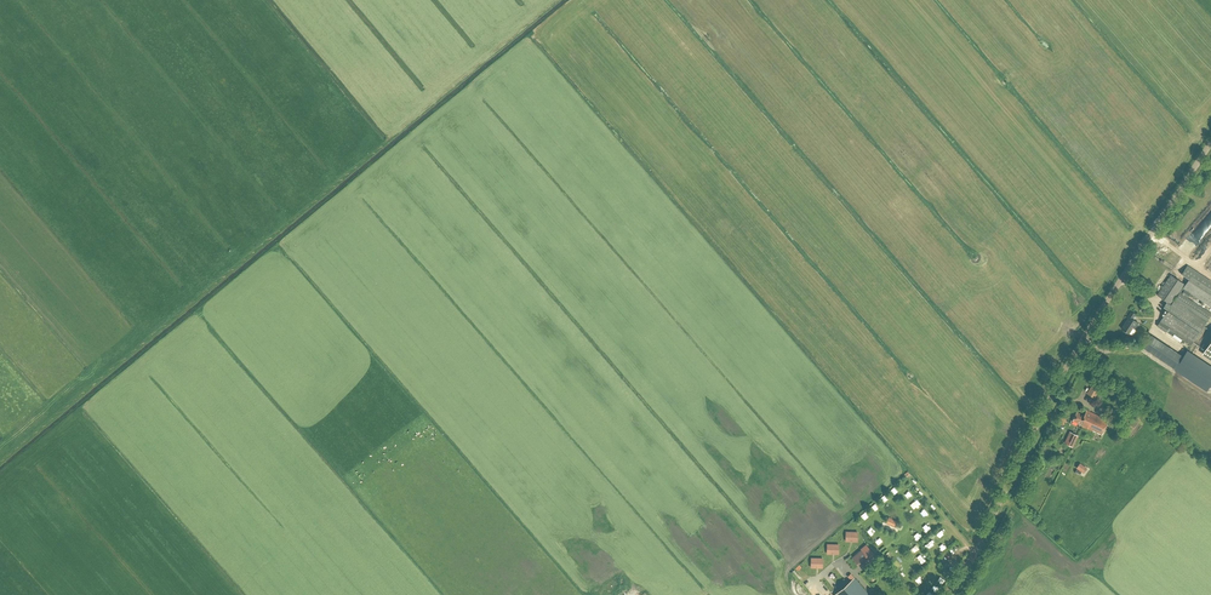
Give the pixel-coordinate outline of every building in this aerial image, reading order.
[(1187,261),(1192,266),(1203,256),(1198,250),(1187,261)] [(1167,301),(1163,307),(1168,310),(1157,326),(1166,332),(1167,331),(1172,335),(1174,332),(1191,344),(1210,315),(1210,313),(1187,297),(1190,293),(1210,307),(1210,280),(1188,265),(1182,274),(1189,279),(1185,284),(1171,274),(1157,295),(1167,301)] [(1135,328),(1138,322),(1132,318),(1135,313),(1131,311),(1127,317),(1128,318),(1122,328),(1129,333),(1133,327),(1135,328)] [(1174,369),(1207,391),(1210,384),(1210,366),(1187,350),(1183,356),(1151,334),(1143,347),(1175,368),(1174,369)] [(1203,354),(1210,360),(1210,342),(1203,354)] [(1169,365),(1140,351),(1138,355),(1142,356),(1141,358),(1166,371),(1169,365)] [(1095,398),(1101,388),(1093,383),(1087,393),(1095,398)] [(1089,417),(1092,412),(1087,410),(1084,415),(1077,411),(1073,419),(1080,422),(1079,424),(1082,425),(1086,416),(1089,417)] [(1086,416),(1082,425),(1102,434),(1109,420),(1092,412),(1089,417),(1086,416)] [(1092,436),(1093,432),(1087,430),(1087,428),(1065,420),(1062,426),(1092,436)] [(1073,447),(1078,435),(1070,431),(1064,442),(1073,447)] [(1084,473),(1087,467),(1080,462),(1076,468),(1084,473)] [(1029,477),(1034,480),(1039,470),(1036,468),(1036,467),(1034,467),(1029,477)] [(848,541),(858,541),(858,532),(849,532),(848,541)] [(839,545),(830,545),(830,553),(839,553),(839,545)] [(860,566),(870,558),(862,549),(852,557),(860,566)] [(814,567),(823,567),(823,559),(814,558),(814,567)] [(783,570),(785,576),(793,573),(790,567),(783,570)] [(836,569),(822,581),(834,594),(869,594),(855,578),(848,583),(836,569)] [(798,580),(793,583),(798,591),(803,588),(798,580)] [(791,593),(794,591),(788,584),(785,586),(791,593)]
